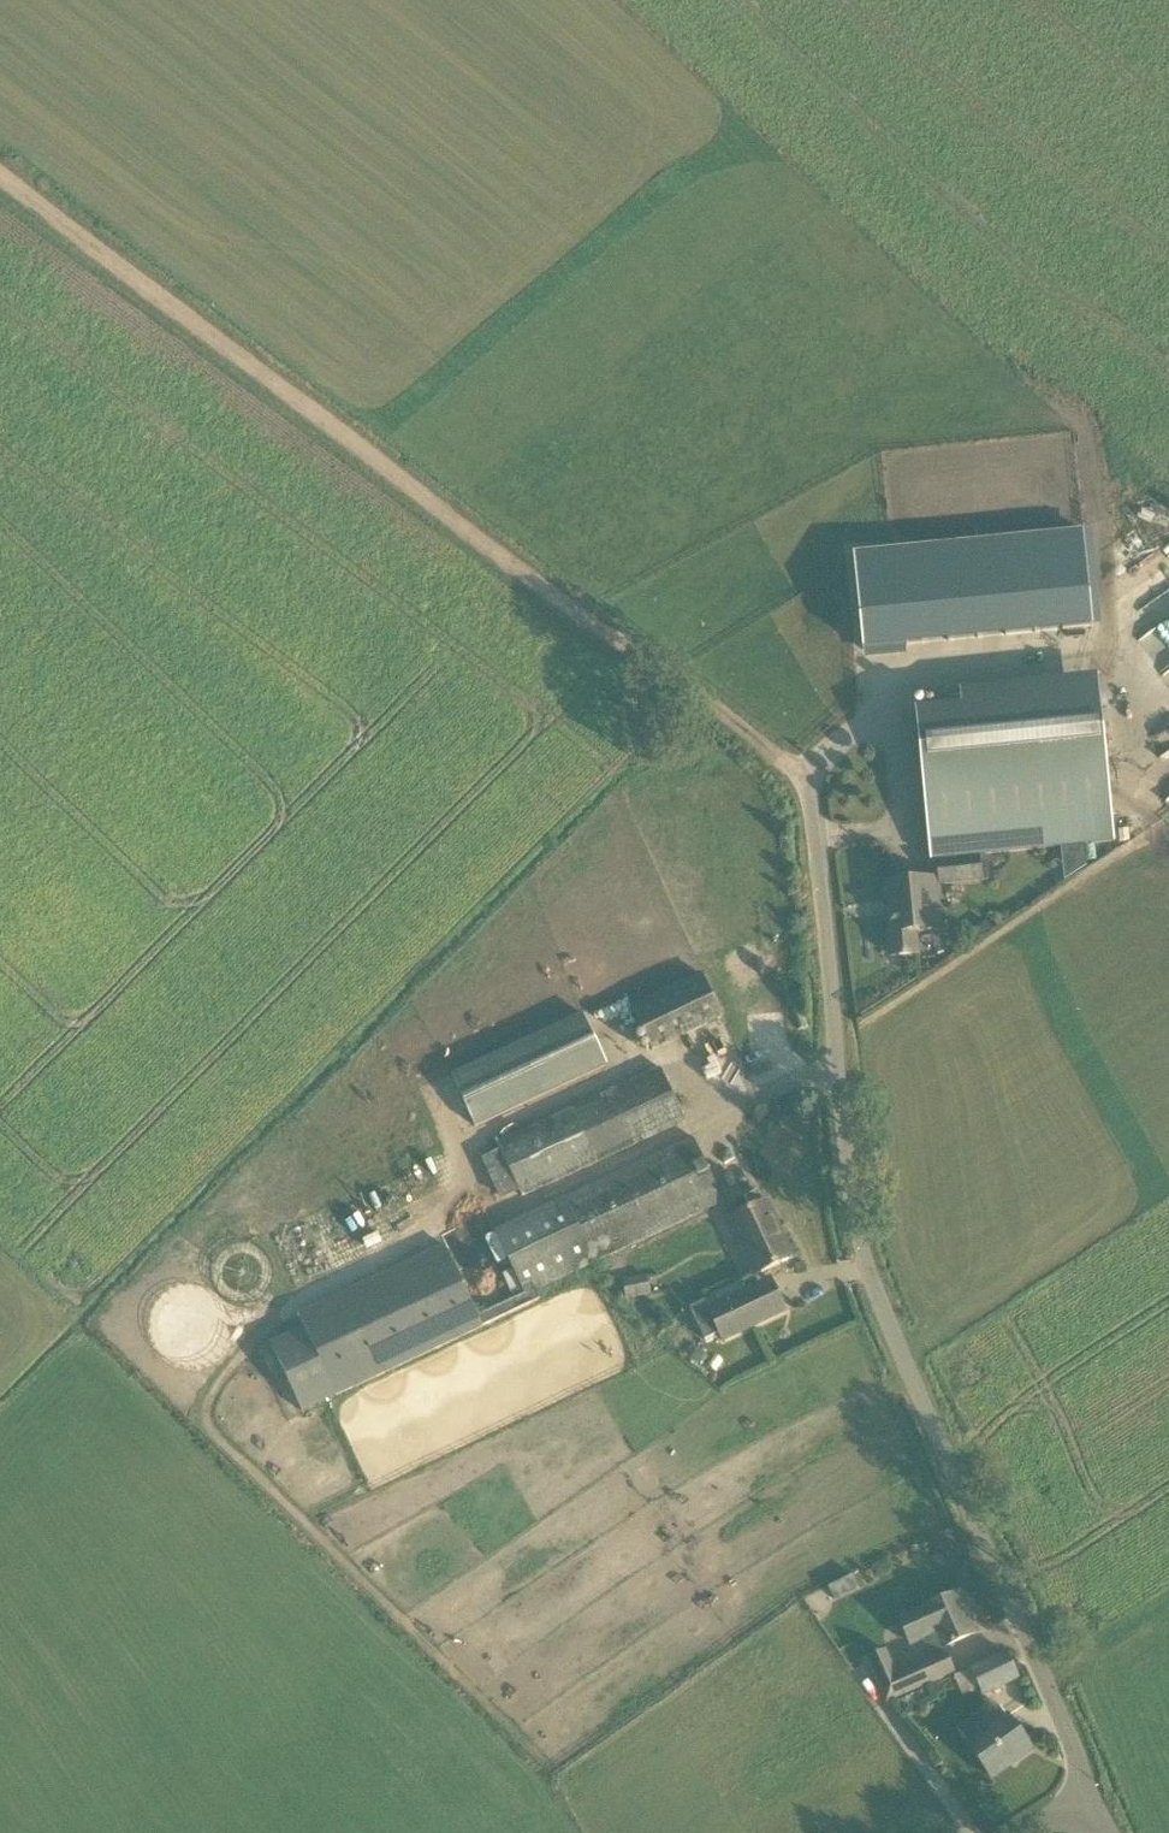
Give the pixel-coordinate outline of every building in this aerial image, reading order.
[(1083,532),(853,555),(863,650),(922,644),(1092,628),(1083,532)] [(1139,633),(1159,670),(1160,669),(1168,687),(1168,616),(1139,633)] [(916,710),(931,861),(1115,842),(1100,698),(963,712),(963,705),(916,710)] [(989,879),(988,857),(937,862),(939,885),(989,879)] [(918,955),(915,932),(940,929),(935,879),(886,884),(891,933),(888,933),(891,957),(918,955)] [(986,922),(969,934),(975,941),(991,929),(986,922)] [(652,1051),(722,1018),(701,974),(632,1007),(652,1051)] [(608,1067),(584,1015),(452,1076),(476,1128),(608,1067)] [(482,1159),(501,1200),(519,1191),(522,1198),(685,1121),(661,1068),(497,1146),(500,1150),(482,1159)] [(521,1286),(531,1281),(536,1291),(594,1262),(723,1202),(694,1138),(496,1231),(521,1286)] [(731,1219),(756,1275),(793,1258),(767,1203),(731,1219)] [(444,1245),(297,1314),(337,1397),(483,1328),(483,1326),(540,1299),(536,1291),(531,1281),(521,1286),(525,1294),(478,1316),(444,1245)] [(771,1278),(707,1309),(704,1302),(690,1309),(705,1340),(719,1333),(723,1341),(786,1311),(771,1278)] [(700,1349),(692,1357),(700,1365),(708,1357),(700,1349)] [(923,1640),(929,1653),(976,1633),(959,1593),(922,1609),(898,1620),(900,1625),(896,1630),(901,1640),(907,1640),(910,1646),(923,1640)] [(931,1658),(897,1673),(886,1650),(866,1659),(886,1704),(927,1687),(927,1688),(956,1674),(946,1652),(944,1653),(931,1658)] [(972,1670),(984,1696),(1018,1679),(1006,1653),(972,1670)] [(983,1708),(996,1722),(1007,1712),(994,1698),(983,1708)] [(994,1726),(987,1716),(980,1713),(956,1730),(991,1779),(1032,1750),(1007,1716),(994,1726)]
